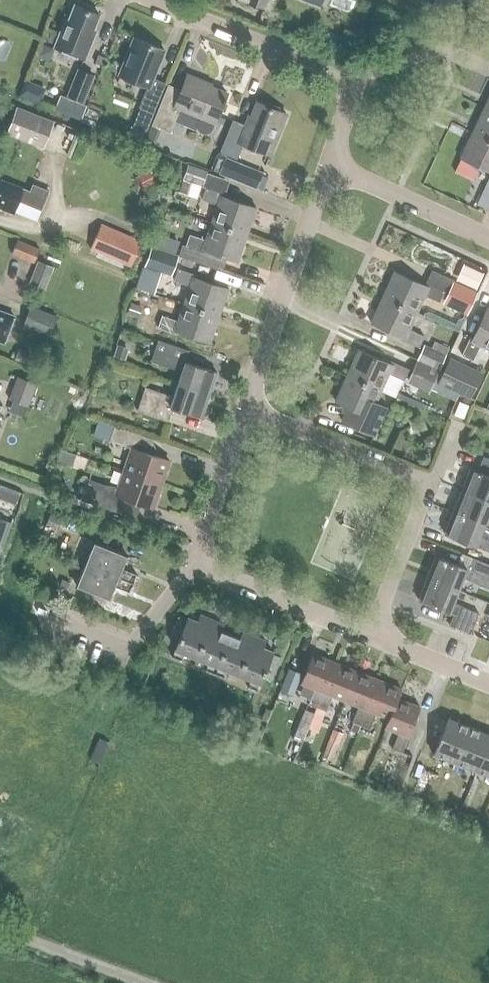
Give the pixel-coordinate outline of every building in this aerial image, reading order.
[(262,8),(266,0),(241,0),(262,8)] [(92,32),(99,15),(74,5),(67,22),(64,21),(54,47),(84,59),(95,33),(92,32)] [(47,32),(44,39),(51,42),(54,35),(47,32)] [(349,35),(339,41),(344,49),(354,42),(349,35)] [(152,113),(165,82),(153,77),(164,50),(134,37),(119,75),(147,87),(138,107),(152,113)] [(66,96),(68,97),(84,102),(94,74),(76,68),(66,96)] [(196,127),(198,131),(204,134),(209,132),(214,128),(214,125),(213,122),(225,92),(202,83),(203,81),(186,75),(180,90),(167,85),(151,125),(161,128),(169,132),(178,108),(199,116),(196,122),(196,127)] [(19,96),(37,102),(42,87),(25,80),(19,96)] [(60,94),(54,109),(80,119),(86,105),(60,94)] [(268,154),(284,114),(256,102),(246,126),(232,120),(219,152),(236,159),(242,143),(268,154)] [(54,120),(16,106),(5,134),(43,148),(54,120)] [(470,132),(488,141),(488,110),(482,107),(470,132)] [(151,125),(143,145),(152,149),(160,131),(161,128),(151,125)] [(130,127),(125,139),(139,145),(144,133),(130,127)] [(459,157),(488,171),(488,141),(470,132),(459,157)] [(222,160),(217,173),(239,182),(245,168),(222,160)] [(206,172),(187,166),(183,179),(201,184),(202,185),(206,172)] [(149,169),(135,177),(141,188),(155,181),(149,169)] [(201,184),(183,179),(179,192),(198,198),(202,185),(201,184)] [(12,214),(18,200),(40,209),(47,191),(32,184),(29,191),(2,180),(1,182),(0,182),(0,209),(12,214)] [(217,204),(211,222),(246,234),(255,208),(223,196),(224,194),(205,187),(201,199),(217,204)] [(246,234),(211,222),(205,240),(189,234),(185,245),(181,244),(177,255),(221,270),(226,257),(237,260),(246,234)] [(90,248),(129,265),(140,241),(100,224),(90,248)] [(39,248),(16,239),(11,253),(33,262),(39,248)] [(177,254),(150,245),(143,265),(170,275),(177,254)] [(43,289),(51,266),(35,260),(27,284),(43,289)] [(466,265),(459,280),(476,288),(482,272),(466,265)] [(189,285),(183,303),(219,315),(228,289),(195,278),(196,275),(177,268),(173,280),(189,285)] [(444,292),(426,283),(425,286),(393,272),(382,297),(416,312),(423,296),(439,303),(444,292)] [(477,291),(453,281),(442,303),(467,314),(477,291)] [(408,329),(416,312),(382,297),(370,322),(401,337),(400,340),(418,348),(423,337),(408,329)] [(142,306),(131,302),(127,313),(138,317),(142,306)] [(209,342),(219,315),(183,303),(177,321),(161,315),(157,327),(176,333),(177,331),(209,342)] [(35,330),(49,335),(56,316),(29,306),(24,320),(37,325),(35,330)] [(460,355),(471,360),(478,345),(488,350),(488,308),(487,307),(472,338),(469,336),(460,355)] [(3,342),(13,316),(0,311),(0,341),(3,342)] [(185,349),(158,340),(151,361),(181,371),(177,383),(209,394),(217,373),(181,361),(185,349)] [(124,359),(128,348),(117,344),(113,355),(124,359)] [(30,352),(18,348),(14,359),(26,363),(30,352)] [(444,357),(424,348),(418,361),(435,369),(438,370),(444,357)] [(408,369),(390,361),(389,364),(357,349),(346,375),(380,390),(387,373),(403,381),(408,369)] [(470,399),(482,372),(450,357),(437,383),(470,399)] [(438,370),(435,369),(418,361),(408,383),(429,392),(438,370)] [(374,402),(380,390),(346,375),(334,400),(347,406),(340,420),(374,436),(387,408),(374,402)] [(36,383),(18,376),(9,399),(27,406),(36,383)] [(201,417),(209,394),(177,383),(173,397),(145,388),(138,410),(165,419),(170,406),(201,417)] [(463,418),(467,406),(458,403),(453,415),(463,418)] [(131,448),(123,471),(161,484),(169,460),(141,451),(146,436),(114,425),(109,440),(131,448)] [(57,469),(72,469),(73,452),(58,451),(57,469)] [(462,491),(488,502),(488,460),(484,458),(478,472),(470,469),(462,491)] [(127,498),(153,507),(161,484),(123,471),(116,494),(100,489),(102,484),(87,479),(80,499),(122,513),(127,498)] [(23,492),(0,483),(0,497),(19,503),(23,492)] [(462,491),(453,512),(484,525),(488,513),(488,502),(462,491)] [(484,525),(453,512),(444,534),(488,552),(488,541),(479,537),(484,525)] [(50,513),(46,524),(59,529),(63,519),(50,513)] [(132,583),(136,574),(122,568),(126,557),(94,543),(85,564),(132,583)] [(426,577),(457,590),(462,578),(488,588),(488,564),(472,557),(467,569),(435,556),(426,577)] [(129,593),(132,583),(85,564),(76,586),(109,599),(114,587),(129,593)] [(477,613),(452,603),(457,590),(426,577),(417,600),(453,614),(449,625),(469,633),(477,613)] [(185,654),(197,659),(212,620),(200,615),(198,621),(188,617),(187,619),(179,616),(170,639),(178,642),(172,656),(182,660),(185,654)] [(206,671),(215,675),(231,635),(221,631),(224,624),(212,620),(197,659),(209,663),(206,671)] [(231,635),(215,675),(224,678),(227,671),(239,675),(254,637),(242,632),(240,638),(231,635)] [(265,641),(254,637),(239,675),(250,680),(247,688),(258,692),(264,677),(272,680),(281,658),(272,654),(273,652),(263,648),(265,641)] [(308,705),(317,709),(335,663),(312,654),(300,685),(314,690),(308,705)] [(357,672),(335,663),(317,709),(326,712),(332,697),(344,702),(357,672)] [(280,690),(291,695),(301,672),(289,668),(280,690)] [(380,681),(357,672),(344,702),(357,707),(352,722),(361,726),(380,681)] [(388,720),(397,699),(401,689),(380,681),(361,726),(370,729),(375,715),(388,720)] [(420,707),(397,699),(388,720),(385,728),(398,733),(392,749),(402,753),(420,707)] [(266,708),(261,720),(267,722),(271,710),(266,708)] [(433,754),(455,762),(469,726),(448,718),(433,754)] [(305,736),(309,725),(301,722),(297,732),(305,736)] [(475,770),(488,736),(488,734),(469,726),(455,762),(475,770)] [(331,760),(342,732),(333,728),(322,756),(331,760)] [(488,776),(488,736),(475,770),(488,776)]
